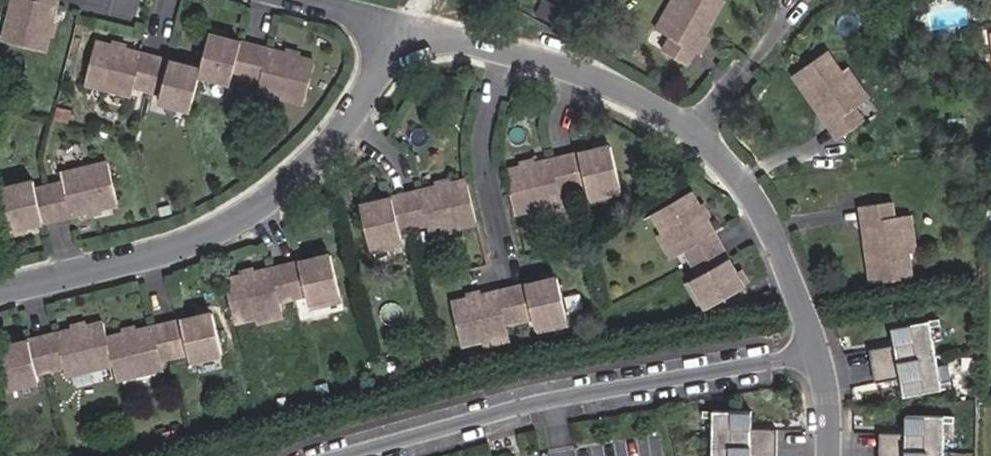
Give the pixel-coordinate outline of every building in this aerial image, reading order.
[(51,0),(8,0),(0,30),(0,42),(38,51),(50,5),(51,0)] [(655,21),(665,28),(670,31),(673,26),(674,25),(666,20),(669,15),(672,10),(675,5),(679,1),(679,0),(669,0),(655,21)] [(724,0),(679,0),(679,1),(675,5),(672,10),(669,15),(666,20),(674,25),(673,26),(670,31),(665,28),(656,42),(685,60),(724,0)] [(251,43),(236,39),(205,31),(196,67),(195,71),(226,79),(228,71),(242,75),(251,43)] [(137,51),(90,39),(80,80),(126,92),(128,83),(143,87),(151,55),(137,51)] [(301,99),(311,59),(251,43),(242,75),(256,78),(254,87),(301,99)] [(195,71),(196,67),(151,55),(143,87),(157,90),(155,99),(186,107),(195,71)] [(853,102),(860,97),(844,75),(828,55),(795,80),(819,112),(825,113),(846,140),(873,119),(863,106),(858,109),(853,102)] [(863,106),(871,99),(849,71),(844,75),(860,97),(853,102),(858,109),(863,106)] [(614,145),(583,152),(569,155),(577,186),(590,183),(592,192),(623,185),(614,145)] [(562,190),(577,186),(569,155),(554,159),(508,170),(518,210),(537,205),(564,199),(562,190)] [(60,184),(62,193),(48,196),(56,228),(116,213),(106,173),(60,184)] [(459,224),(479,220),(469,178),(423,190),(410,193),(416,225),(430,221),(432,231),(459,224)] [(625,192),(623,185),(592,192),(594,200),(625,192)] [(33,200),(31,191),(0,199),(10,239),(56,228),(48,196),(33,200)] [(724,245),(717,232),(692,191),(657,212),(667,230),(681,254),(689,249),(696,261),(724,245)] [(402,228),(416,225),(410,193),(394,196),(364,204),(373,244),(404,237),(402,228)] [(565,206),(564,199),(537,205),(538,213),(565,206)] [(895,216),(900,216),(898,199),(864,204),(869,238),(866,245),(871,282),(913,276),(909,251),(905,224),(896,225),(895,216)] [(916,250),(911,214),(900,216),(895,216),(896,225),(905,224),(909,251),(916,250)] [(461,231),(459,224),(432,231),(434,237),(461,231)] [(681,254),(667,230),(660,234),(674,257),(681,254)] [(375,250),(405,243),(404,237),(373,244),(375,250)] [(748,285),(732,257),(724,245),(696,261),(704,274),(696,279),(713,306),(748,285)] [(343,293),(334,253),(289,264),(296,295),(310,291),(313,301),(343,293)] [(228,278),(238,320),(257,315),(284,309),(282,298),(296,295),(289,264),(275,267),(228,278)] [(571,315),(562,275),(516,285),(524,317),(538,314),(540,322),(571,315)] [(706,310),(713,306),(696,279),(690,282),(706,310)] [(455,300),(465,341),(485,336),(512,329),(510,320),(524,317),(516,285),(496,290),(455,300)] [(314,307),(345,300),(343,293),(313,301),(314,307)] [(259,322),(286,316),(284,309),(257,315),(259,322)] [(216,311),(185,318),(170,322),(178,353),(192,350),(194,358),(226,351),(216,311)] [(542,329),(573,322),(571,315),(540,322),(542,329)] [(907,394),(944,388),(932,319),(895,326),(898,345),(873,350),(878,380),(903,375),(907,394)] [(46,335),(54,367),(68,364),(70,373),(86,369),(97,366),(109,363),(116,362),(110,336),(106,321),(60,332),(46,335)] [(168,356),(178,353),(170,322),(156,325),(110,336),(116,362),(119,377),(139,373),(154,369),(166,366),(164,357),(168,356)] [(487,343),(514,337),(512,329),(485,336),(487,343)] [(54,367),(46,335),(32,339),(1,346),(10,387),(41,379),(39,370),(46,369),(54,367)] [(196,365),(227,358),(226,351),(194,358),(196,365)] [(72,379),(98,373),(97,366),(86,369),(70,373),(72,379)] [(141,379),(168,373),(166,366),(154,369),(139,373),(141,379)] [(12,394),(43,386),(41,379),(10,387),(12,394)] [(777,432),(751,432),(751,412),(714,412),(713,455),(777,455),(777,432)] [(947,415),(909,415),(909,434),(883,434),(883,455),(947,455),(947,415)]
